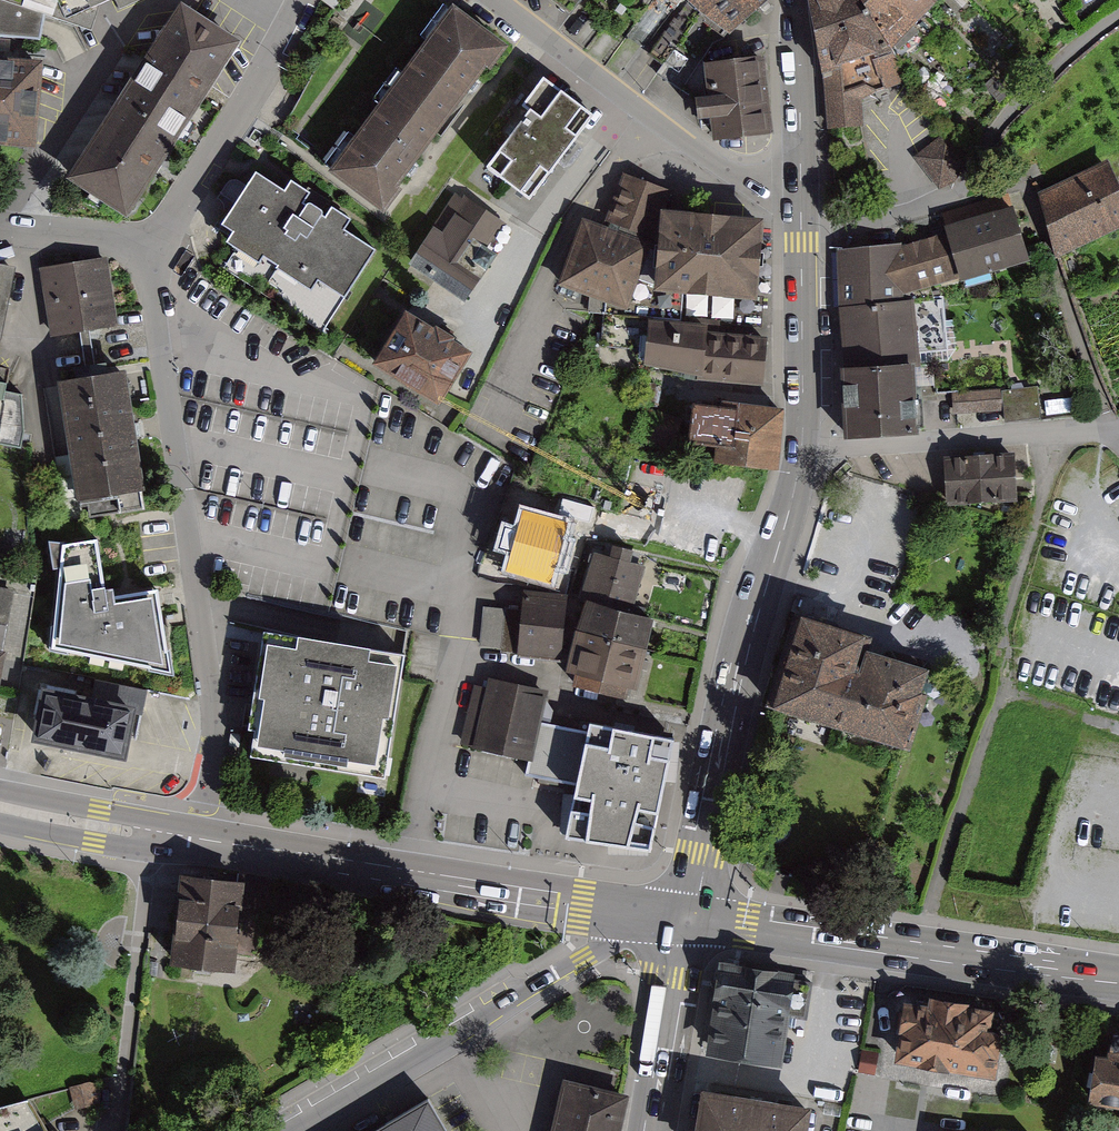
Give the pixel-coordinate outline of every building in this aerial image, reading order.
[(40,40),(45,15),(3,0),(0,0),(0,36),(40,40)] [(45,15),(92,31),(100,3),(90,8),(87,0),(3,0),(45,15)] [(120,9),(141,0),(116,0),(120,9)] [(343,0),(325,0),(338,8),(343,0)] [(682,4),(727,40),(766,0),(687,0),(682,4)] [(816,47),(818,75),(825,75),(828,132),(863,130),(864,94),(879,87),(870,69),(894,57),(859,23),(844,0),(812,0),(816,47)] [(859,23),(894,57),(924,31),(918,27),(946,0),(844,0),(859,23)] [(181,5),(69,178),(125,214),(237,41),(181,5)] [(448,7),(329,171),(387,213),(507,50),(448,7)] [(764,59),(702,65),(708,140),(771,135),(764,59)] [(0,61),(0,147),(37,151),(45,66),(0,61)] [(599,116),(547,80),(485,169),(537,205),(599,116)] [(947,129),(913,156),(939,189),(973,162),(947,129)] [(1108,160),(1035,194),(1062,254),(1118,229),(1118,185),(1108,160)] [(606,230),(587,223),(562,293),(628,316),(656,236),(665,213),(673,189),(627,172),(606,230)] [(378,255),(254,175),(217,231),(341,311),(378,255)] [(519,227),(459,188),(407,266),(466,306),(519,227)] [(716,215),(745,216),(746,203),(716,202),(716,215)] [(1014,212),(911,245),(911,300),(1028,262),(1014,212)] [(763,223),(665,213),(656,236),(657,292),(756,301),(763,223)] [(848,249),(852,368),(911,365),(911,300),(911,245),(848,249)] [(120,328),(109,260),(44,270),(55,338),(120,328)] [(0,266),(0,340),(3,340),(16,269),(0,266)] [(471,354),(401,310),(366,366),(436,409),(471,354)] [(708,327),(653,317),(647,367),(703,376),(702,388),(760,394),(763,347),(707,340),(708,327)] [(841,369),(844,430),(924,426),(921,365),(911,365),(852,368),(841,369)] [(144,494),(123,373),(60,384),(80,505),(144,494)] [(20,401),(4,399),(9,375),(0,374),(0,446),(21,449),(25,424),(20,401)] [(954,393),(955,414),(1003,411),(1002,390),(954,393)] [(779,412),(685,401),(681,443),(713,446),(711,464),(772,472),(779,412)] [(680,422),(648,413),(639,445),(671,454),(680,422)] [(1016,458),(950,461),(952,510),(1017,508),(1016,458)] [(568,541),(517,529),(505,578),(556,590),(568,541)] [(102,539),(60,546),(49,652),(175,679),(161,592),(112,599),(102,539)] [(656,566),(603,551),(590,597),(643,612),(656,566)] [(16,596),(0,592),(0,675),(16,596)] [(562,606),(524,603),(519,655),(558,658),(562,606)] [(485,648),(520,649),(521,608),(486,606),(485,648)] [(647,691),(662,625),(585,608),(570,674),(647,691)] [(770,706),(910,747),(931,675),(864,655),(868,640),(796,619),(770,706)] [(249,757),(385,778),(406,651),(263,628),(247,728),(253,728),(249,757)] [(548,692),(477,678),(463,748),(528,763),(533,762),(548,692)] [(134,709),(40,690),(31,740),(124,759),(134,709)] [(564,842),(652,855),(676,743),(587,724),(564,842)] [(243,881),(179,875),(171,968),(235,974),(243,881)] [(707,1060),(780,1070),(791,997),(718,985),(707,1060)] [(1005,1018),(904,1003),(894,1068),(995,1084),(1005,1018)] [(1118,1111),(1118,1042),(1096,1058),(1087,1107),(1118,1111)] [(555,1130),(619,1130),(626,1098),(565,1084),(555,1130)] [(701,1091),(694,1130),(803,1130),(807,1108),(701,1091)] [(376,1130),(444,1130),(426,1101),(376,1130)] [(0,1110),(0,1130),(47,1130),(29,1103),(0,1110)]
